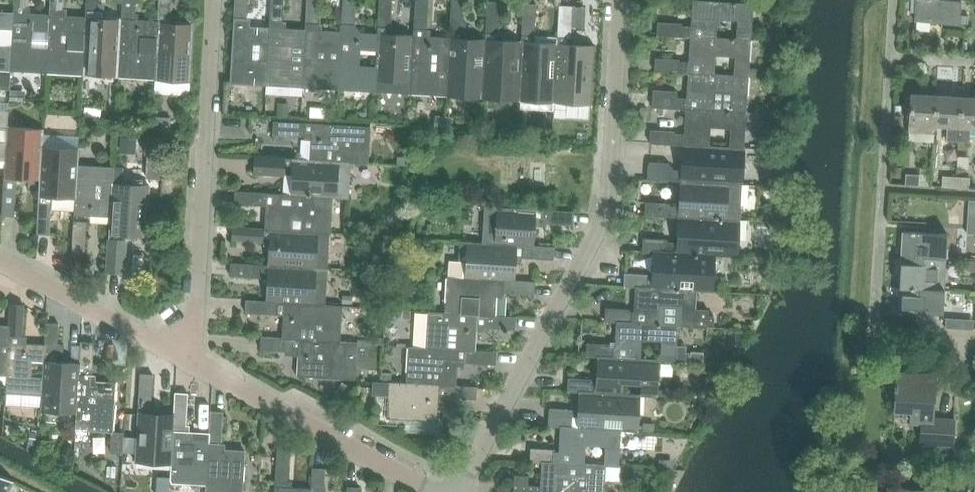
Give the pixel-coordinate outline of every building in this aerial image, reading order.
[(49,8),(63,9),(64,0),(50,0),(49,8)] [(85,10),(99,11),(100,0),(86,0),(85,10)] [(121,12),(135,13),(136,0),(122,0),(121,12)] [(157,14),(171,15),(172,0),(158,0),(157,14)] [(234,19),(246,19),(248,0),(235,0),(234,19)] [(270,21),(282,22),(283,0),(271,0),(270,21)] [(305,23),(318,24),(319,0),(307,0),(305,23)] [(341,25),(342,31),(359,32),(355,26),(356,0),(343,0),(341,25)] [(391,28),(393,0),(380,0),(378,27),(391,28)] [(427,30),(429,0),(416,0),(414,30),(427,30)] [(463,32),(465,1),(455,0),(452,0),(450,32),(463,32)] [(693,0),(691,27),(683,27),(683,25),(658,23),(658,35),(691,37),(751,42),(754,5),(693,0)] [(915,20),(960,23),(961,11),(962,0),(917,0),(915,20)] [(486,34),(499,35),(501,3),(487,2),(486,34)] [(522,36),(535,37),(537,5),(524,4),(522,36)] [(14,13),(10,71),(46,73),(50,15),(28,14),(29,7),(27,7),(13,6),(14,13)] [(558,38),(571,39),(572,7),(559,6),(558,38)] [(50,15),(46,73),(83,75),(86,17),(65,16),(66,9),(63,9),(49,8),(50,15)] [(10,71),(14,13),(0,12),(0,29),(12,30),(11,45),(0,44),(0,70),(10,71)] [(122,19),(119,77),(155,79),(158,21),(137,20),(138,13),(135,13),(121,12),(122,19)] [(158,21),(155,79),(191,81),(195,23),(171,22),(171,15),(157,14),(158,21)] [(83,75),(119,77),(122,19),(86,17),(83,75)] [(233,25),(230,83),(266,85),(270,27),(250,26),(251,20),(246,19),(234,19),(233,25)] [(270,27),(266,85),(302,87),(306,29),(286,28),(287,22),(282,22),(270,21),(270,27)] [(306,29),(302,87),(338,90),(342,31),(322,30),(323,24),(318,24),(305,23),(306,29)] [(378,33),(374,92),(410,94),(414,35),(394,34),(391,28),(378,27),(378,33)] [(414,35),(410,94),(446,96),(450,38),(431,36),(432,31),(427,30),(414,30),(414,35)] [(338,90),(374,92),(378,33),(359,32),(342,31),(338,90)] [(450,38),(446,96),(482,98),(486,40),(467,39),(468,33),(463,32),(450,32),(450,38)] [(486,40),(482,98),(518,100),(522,42),(504,41),(504,35),(499,35),(486,34),(486,40)] [(522,42),(518,100),(554,102),(558,44),(535,43),(535,37),(522,36),(522,42)] [(691,37),(689,64),(680,64),(680,61),(656,59),(655,72),(688,74),(749,79),(749,75),(750,68),(751,42),(691,37)] [(558,44),(554,102),(591,104),(595,46),(576,45),(576,39),(571,39),(558,38),(558,44)] [(653,95),(653,108),(659,108),(664,109),(685,110),(747,114),(749,79),(688,74),(686,100),(677,99),(677,93),(654,91),(653,95)] [(9,90),(9,87),(10,87),(10,76),(0,75),(0,89),(9,90)] [(9,90),(9,100),(24,101),(24,91),(9,90)] [(909,124),(909,132),(934,134),(935,125),(937,94),(911,93),(909,124)] [(937,94),(935,125),(947,126),(946,141),(959,141),(959,127),(962,96),(937,94)] [(974,128),(974,97),(962,96),(959,127),(959,141),(969,142),(970,128),(974,128)] [(81,110),(80,117),(97,118),(97,107),(81,106),(81,110)] [(276,106),(276,115),(287,115),(288,106),(276,106)] [(326,110),(325,119),(334,119),(335,110),(326,110)] [(685,110),(684,136),(675,135),(675,133),(651,131),(650,144),(683,146),(744,150),(746,117),(747,114),(685,110)] [(436,115),(435,126),(445,127),(445,115),(436,115)] [(153,116),(152,130),(169,131),(170,117),(153,116)] [(273,121),(272,134),(304,136),(305,123),(273,121)] [(305,123),(304,136),(310,136),(309,159),(351,163),(368,163),(371,127),(311,123),(305,123)] [(504,123),(504,132),(514,132),(515,123),(504,123)] [(3,176),(3,182),(15,183),(18,183),(18,177),(40,178),(43,145),(44,129),(7,126),(4,159),(4,160),(4,167),(3,176)] [(120,138),(119,153),(134,154),(136,140),(120,138)] [(39,196),(38,201),(51,202),(52,196),(75,198),(77,164),(78,147),(43,145),(39,196)] [(673,169),(674,167),(670,162),(650,161),(648,167),(647,181),(681,183),(742,187),(744,150),(683,146),(682,165),(684,165),(684,170),(673,169)] [(147,164),(160,165),(161,150),(148,149),(147,164)] [(254,156),(253,169),(285,171),(285,158),(254,156)] [(397,156),(396,165),(410,166),(411,157),(397,156)] [(285,158),(285,171),(291,171),(290,194),(331,197),(349,198),(351,163),(309,159),(292,158),(285,158)] [(74,214),(110,216),(112,182),(113,166),(77,164),(75,198),(74,214)] [(906,176),(906,184),(919,185),(920,176),(906,176)] [(942,187),(956,187),(956,178),(943,178),(942,187)] [(956,178),(956,187),(970,188),(970,179),(956,178)] [(3,182),(1,215),(13,216),(15,183),(3,182)] [(112,182),(110,216),(109,233),(146,236),(149,185),(112,182)] [(645,216),(678,218),(739,222),(742,187),(681,183),(679,208),(670,207),(670,205),(645,203),(645,216)] [(234,191),(234,204),(265,206),(266,193),(234,191)] [(265,206),(264,229),(270,230),(329,233),(331,197),(290,194),(272,193),(266,193),(265,206)] [(38,201),(36,234),(49,235),(51,202),(38,201)] [(486,207),(484,242),(483,244),(516,245),(522,245),(534,246),(534,245),(536,209),(486,207)] [(542,223),(573,224),(574,211),(542,210),(542,223)] [(642,252),(653,253),(714,256),(737,257),(739,222),(678,218),(676,244),(667,243),(668,240),(643,238),(642,252)] [(73,220),(71,253),(84,254),(86,220),(73,220)] [(232,227),(232,240),(263,241),(264,229),(232,227)] [(264,229),(263,241),(270,242),(268,266),(327,269),(329,233),(270,230),(264,229)] [(904,230),(902,257),(946,259),(948,233),(942,232),(904,230)] [(108,239),(106,272),(118,273),(122,273),(124,273),(126,241),(122,234),(109,233),(108,239)] [(448,260),(447,277),(464,278),(497,279),(503,280),(514,280),(515,269),(516,245),(483,244),(484,242),(459,241),(458,261),(448,260)] [(554,246),(534,245),(534,246),(522,245),(522,258),(553,260),(554,246)] [(623,286),(635,287),(696,291),(711,292),(714,256),(653,253),(652,275),(624,273),(623,286)] [(902,257),(901,283),(945,286),(946,259),(902,257)] [(230,263),(230,269),(230,276),(261,278),(262,265),(230,263)] [(262,269),(261,278),(268,278),(266,301),(277,302),(284,302),(325,305),(327,269),(268,266),(262,265),(262,269)] [(447,277),(445,312),(462,313),(463,298),(478,299),(477,314),(483,315),(495,316),(496,293),(503,294),(503,292),(503,280),(497,279),(464,278),(447,277)] [(503,280),(503,292),(535,294),(535,281),(514,280),(503,280)] [(945,286),(901,283),(899,310),(943,313),(945,286)] [(616,322),(677,326),(708,328),(708,325),(714,325),(714,316),(709,316),(709,309),(694,309),(696,291),(635,287),(633,313),(628,312),(628,310),(604,309),(604,321),(616,322)] [(343,295),(343,303),(352,304),(352,296),(343,295)] [(277,315),(277,302),(266,301),(246,300),(245,313),(277,315)] [(277,302),(277,315),(283,315),(282,338),(293,339),(299,339),(340,342),(342,305),(325,305),(284,302),(277,302)] [(11,304),(9,326),(9,336),(22,337),(24,305),(11,304)] [(390,309),(387,318),(393,320),(397,311),(390,309)] [(428,312),(426,348),(458,349),(464,350),(476,350),(477,314),(462,313),(445,312),(428,312)] [(483,315),(483,328),(515,330),(515,317),(495,316),(483,315)] [(945,318),(945,326),(956,326),(957,319),(945,318)] [(587,343),(586,356),(598,357),(641,360),(642,340),(661,341),(660,361),(661,361),(675,362),(675,352),(677,326),(616,322),(614,347),(610,347),(610,344),(587,343)] [(46,323),(44,345),(44,355),(57,356),(57,353),(57,344),(59,323),(46,323)] [(6,388),(6,376),(8,343),(9,336),(9,326),(0,325),(0,387),(6,388)] [(5,393),(4,407),(40,409),(41,395),(42,377),(31,376),(32,361),(44,361),(44,355),(44,345),(23,344),(24,337),(22,337),(9,336),(8,343),(6,376),(6,388),(5,393)] [(292,351),(293,339),(282,338),(261,337),(260,349),(292,351)] [(293,339),(292,351),(298,351),(296,376),(345,379),(356,380),(358,343),(345,342),(340,342),(299,339),(293,339)] [(79,365),(79,373),(91,374),(94,342),(80,342),(79,365)] [(409,347),(407,383),(423,384),(439,385),(445,385),(456,386),(458,363),(464,363),(464,350),(458,349),(426,348),(409,347)] [(464,350),(464,363),(496,365),(496,352),(476,350),(464,350)] [(689,351),(689,363),(701,363),(702,352),(689,351)] [(675,352),(675,362),(683,362),(687,363),(687,355),(687,353),(675,352)] [(40,409),(40,412),(76,414),(78,381),(79,373),(79,365),(56,363),(57,356),(44,355),(44,361),(44,363),(42,377),(41,395),(40,409)] [(568,378),(567,391),(579,392),(623,395),(623,384),(641,385),(640,396),(659,397),(661,361),(660,361),(641,360),(598,357),(597,382),(591,382),(591,379),(568,378)] [(373,370),(372,380),(381,381),(381,371),(373,370)] [(897,372),(895,410),(911,411),(911,422),(922,423),(921,442),(952,445),(954,418),(933,417),(935,374),(897,372)] [(76,414),(75,442),(88,443),(89,432),(113,433),(116,384),(93,382),(94,374),(91,374),(79,373),(78,381),(76,414)] [(382,373),(382,382),(389,383),(389,382),(392,382),(392,373),(382,373)] [(150,406),(151,406),(153,375),(139,374),(138,406),(150,406)] [(389,383),(387,419),(437,422),(439,385),(423,384),(407,383),(392,382),(389,382),(389,383)] [(445,385),(445,398),(477,400),(477,387),(456,386),(445,385)] [(173,415),(173,425),(186,425),(188,393),(175,392),(173,415)] [(345,397),(336,392),(332,399),(341,404),(345,397)] [(549,426),(561,427),(622,430),(638,432),(640,396),(579,392),(578,417),(573,417),(573,415),(549,413),(549,426)] [(135,413),(132,458),(134,458),(134,462),(171,464),(173,431),(173,425),(173,415),(150,413),(150,406),(138,406),(137,413),(135,413)] [(209,433),(209,443),(221,443),(223,412),(210,412),(209,433)] [(644,421),(644,431),(654,431),(654,422),(644,421)] [(171,464),(170,483),(206,484),(207,463),(194,463),(195,452),(208,452),(208,450),(209,443),(209,433),(188,432),(188,425),(186,425),(173,425),(173,431),(171,464)] [(531,449),(530,462),(542,463),(585,465),(586,445),(605,446),(604,466),(607,466),(620,467),(622,430),(561,427),(560,453),(554,452),(554,450),(531,449)] [(30,429),(28,443),(36,444),(38,430),(30,429)] [(112,445),(111,453),(123,454),(124,434),(113,433),(112,445)] [(205,491),(242,491),(244,452),(224,450),(224,444),(223,444),(221,443),(209,443),(208,450),(208,452),(207,463),(206,484),(205,491)] [(276,448),(275,480),(287,480),(289,448),(276,448)] [(542,463),(540,487),(528,486),(529,477),(515,476),(514,491),(605,491),(607,466),(604,466),(542,463)] [(311,488),(310,491),(323,491),(324,467),(312,466),(311,488)] [(621,468),(620,479),(641,481),(642,470),(621,468)] [(14,481),(0,474),(0,491),(8,491),(14,481)] [(274,491),(310,491),(311,488),(291,487),(291,480),(287,480),(275,480),(274,486),(274,491)]
